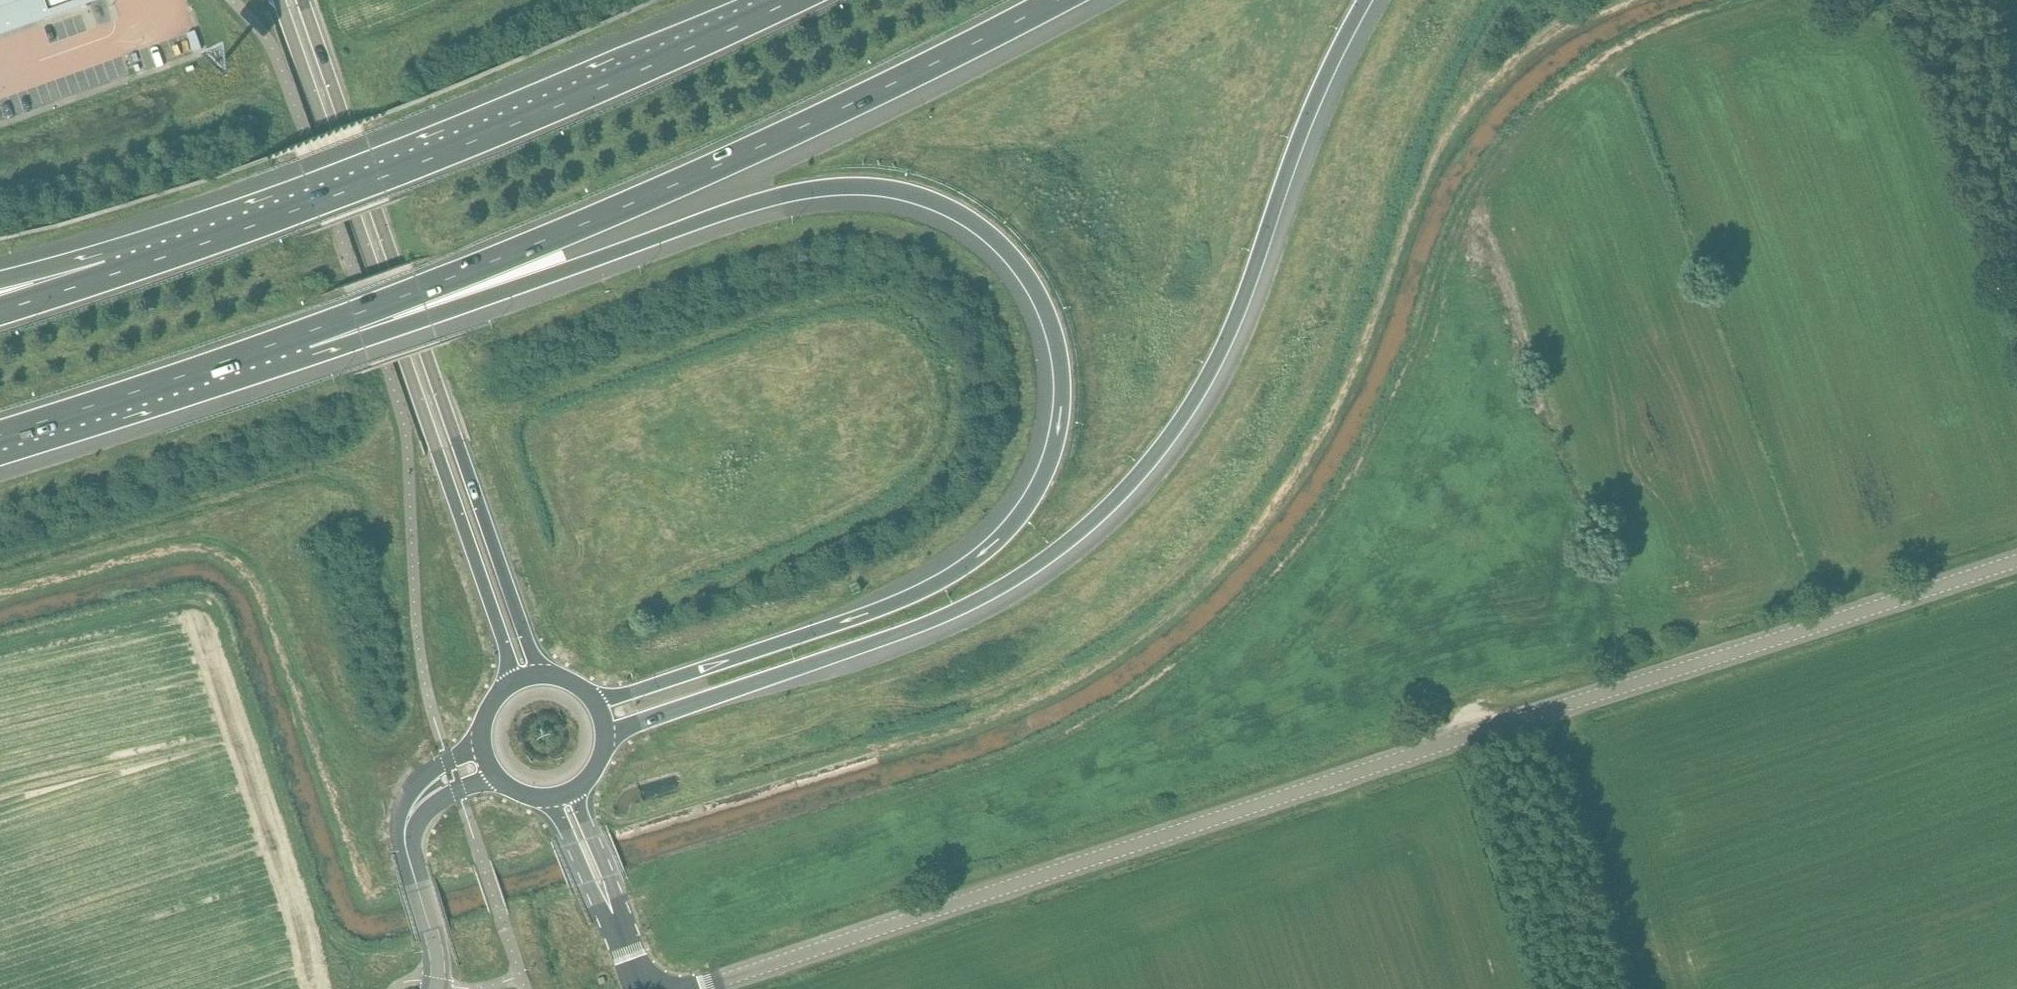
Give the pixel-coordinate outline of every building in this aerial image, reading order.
[(46,20),(45,19),(39,0),(0,0),(0,36),(46,20)] [(45,19),(91,2),(98,0),(39,0),(45,19)] [(604,976),(598,978),(600,985),(606,982),(604,976)]
